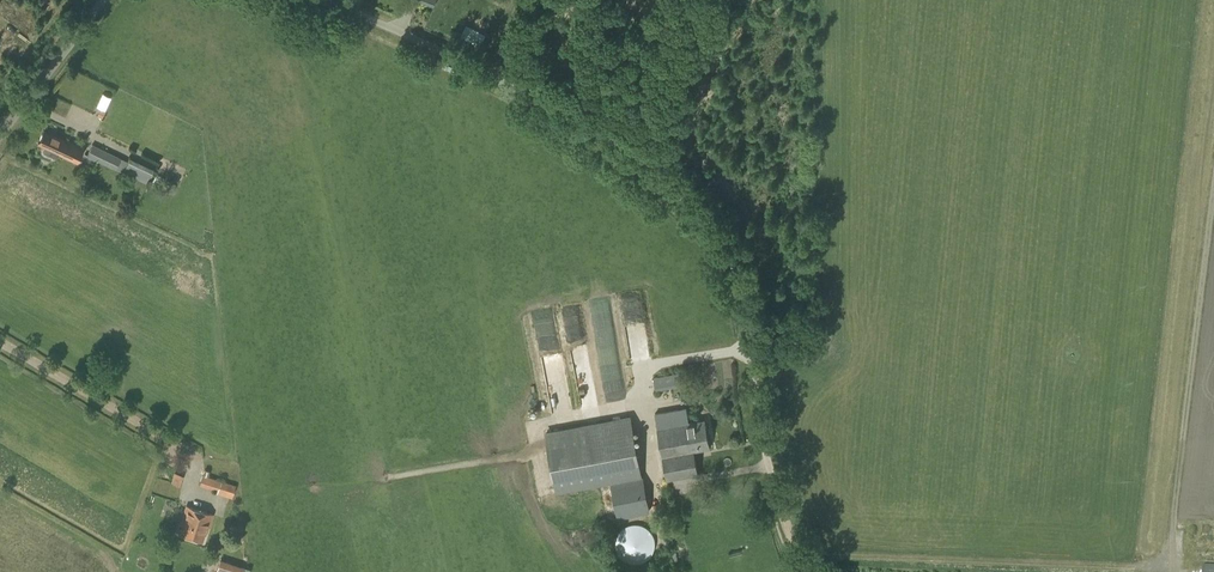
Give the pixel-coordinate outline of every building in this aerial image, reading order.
[(467,27),(462,36),(479,45),(484,35),(467,26),(467,27)] [(100,109),(97,116),(102,118),(105,111),(100,109)] [(65,139),(45,129),(39,142),(45,144),(43,150),(44,152),(48,154),(56,157),(58,157),(60,153),(78,161),(84,147),(65,138),(65,139)] [(128,161),(92,143),(87,154),(115,168),(123,171),(128,161)] [(169,191),(172,181),(165,179),(161,189),(169,191)] [(683,372),(654,377),(656,390),(686,385),(683,372)] [(686,407),(656,412),(658,427),(661,443),(668,478),(698,472),(694,449),(711,446),(708,433),(705,418),(689,421),(686,407)] [(650,510),(642,476),(639,460),(631,417),(546,433),(554,476),(558,492),(612,482),(619,517),(650,510)] [(175,472),(171,482),(180,485),(183,475),(175,472)] [(232,497),(236,485),(203,475),(200,484),(218,490),(217,492),(232,497)] [(207,531),(213,514),(188,506),(182,523),(184,524),(181,533),(203,539),(205,531),(207,531)] [(249,569),(244,568),(244,566),(220,559),(216,571),(248,571),(249,569)]
